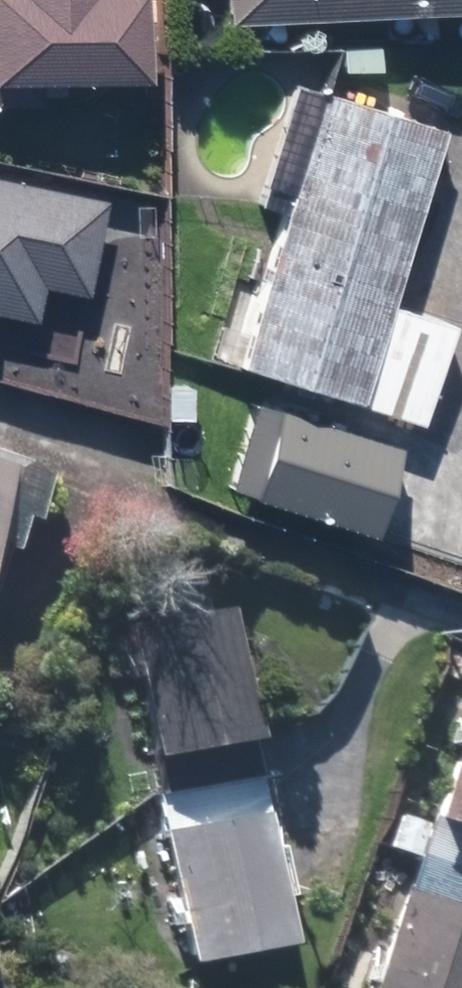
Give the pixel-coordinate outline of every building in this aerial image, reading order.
[(31,100),(31,74),(139,71),(137,0),(0,0),(0,100),(31,100)] [(225,18),(461,8),(461,0),(224,0),(225,18)] [(439,126),(323,90),(238,358),(415,414),(446,319),(384,299),(439,126)] [(0,176),(0,309),(34,316),(42,281),(85,290),(104,198),(0,176)] [(370,530),(396,446),(258,402),(232,487),(370,530)] [(8,554),(19,520),(22,521),(24,522),(27,523),(30,524),(32,524),(35,524),(38,523),(41,523),(43,522),(46,521),(48,519),(50,518),(52,516),(54,514),(56,511),(57,509),(58,506),(59,504),(59,501),(60,498),(60,496),(59,493),(59,490),(58,488),(57,485),(56,483),(54,480),(52,478),(50,476),(48,475),(46,473),(43,472),(41,471),(38,471),(35,470),(16,464),(0,459),(0,552),(8,554)] [(229,608),(128,627),(189,960),(290,942),(229,608)] [(433,815),(394,801),(378,844),(418,858),(371,987),(461,987),(461,734),(433,815)]
